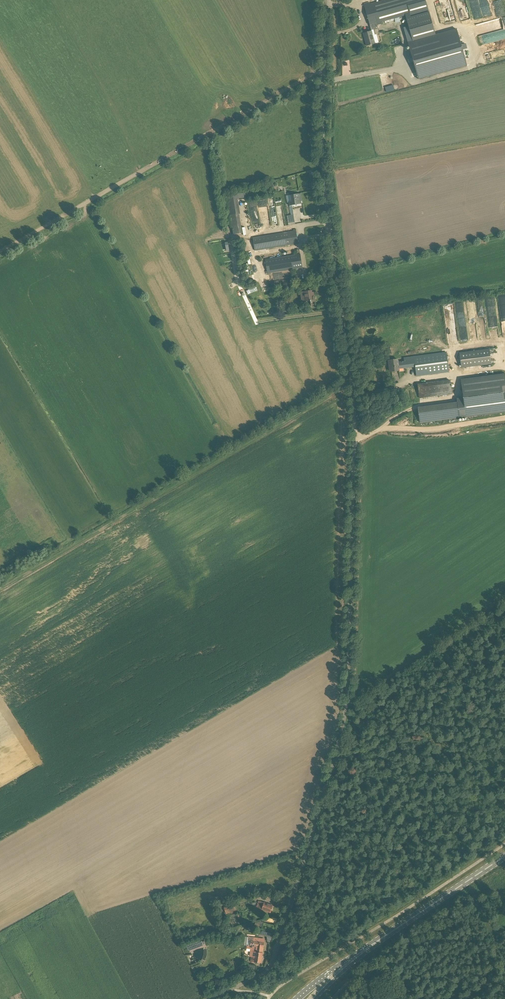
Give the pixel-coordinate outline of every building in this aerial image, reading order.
[(364,4),(372,30),(374,30),(376,35),(380,34),(377,23),(406,15),(409,26),(413,41),(436,35),(426,0),(386,0),(370,4),(370,2),(364,4)] [(497,40),(504,38),(504,17),(480,23),(483,34),(495,32),(497,40)] [(408,43),(413,41),(409,26),(404,28),(408,43)] [(413,41),(408,43),(418,79),(467,66),(457,29),(436,35),(413,41)] [(367,46),(375,44),(372,31),(365,33),(366,40),(367,46)] [(301,193),(291,195),(292,202),(289,202),(289,206),(302,204),(301,200),(302,200),(301,193)] [(266,198),(273,225),(279,224),(273,197),(266,198)] [(250,218),(258,218),(257,202),(249,202),(250,218)] [(294,215),(287,216),(288,223),(295,222),(294,215)] [(297,231),(253,238),(255,251),(299,244),(297,231)] [(301,255),(266,260),(268,273),(303,268),(301,255)] [(300,292),(302,302),(311,301),(311,302),(316,302),(314,292),(312,293),(312,291),(300,292)] [(462,368),(492,364),(490,349),(460,353),(462,368)] [(399,362),(398,359),(390,360),(391,372),(400,371),(399,369),(416,367),(417,376),(449,371),(446,352),(404,358),(405,361),(399,362)] [(464,398),(457,399),(458,407),(448,408),(419,412),(420,422),(440,420),(504,411),(504,374),(461,380),(464,398)] [(452,394),(451,390),(450,380),(418,385),(420,398),(452,394)] [(273,906),(264,903),(259,901),(257,908),(271,912),(273,906)] [(233,905),(225,908),(226,913),(235,910),(233,905)] [(275,926),(264,923),(263,928),(274,931),(275,926)] [(265,939),(248,937),(247,945),(248,945),(248,946),(253,946),(254,949),(254,951),(252,951),(252,952),(251,952),(251,956),(252,956),(251,961),(261,962),(265,939)] [(201,940),(188,945),(189,949),(200,945),(200,943),(202,942),(201,940)]
